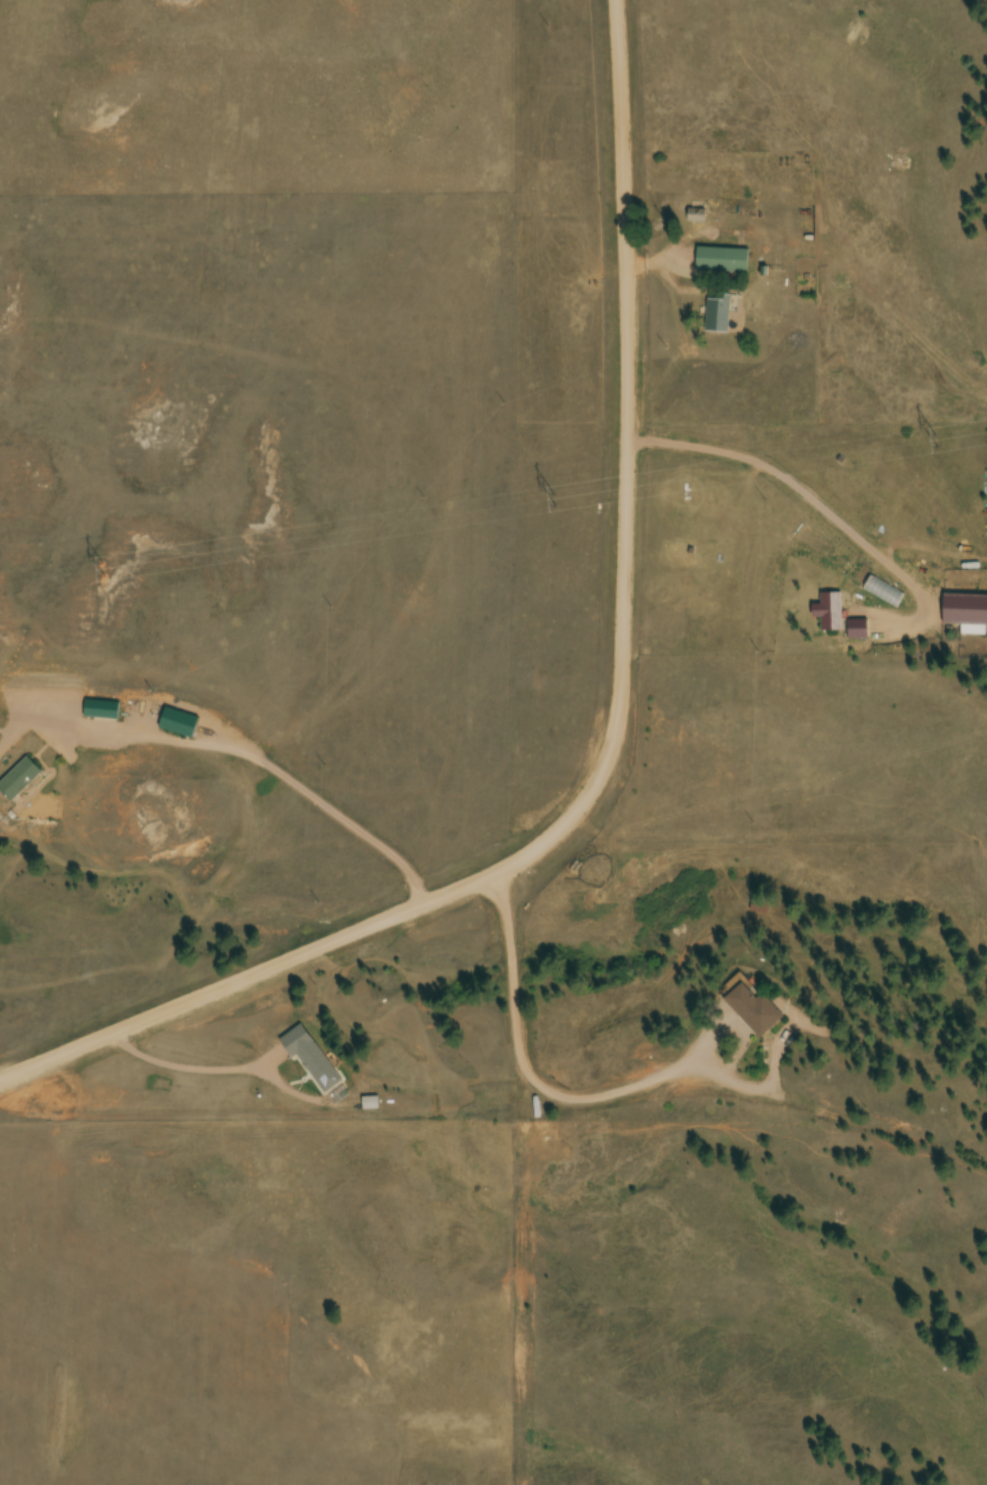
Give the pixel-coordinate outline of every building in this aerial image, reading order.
[(707,225),(707,205),(690,204),(690,225),(707,225)] [(748,275),(749,251),(697,251),(697,274),(748,275)] [(730,303),(708,303),(708,335),(730,335),(730,303)] [(823,633),(843,633),(843,596),(823,596),(823,633)] [(868,622),(849,622),(849,641),(868,641),(868,622)] [(194,740),(201,719),(166,709),(160,730),(194,740)] [(43,774),(28,758),(0,786),(0,791),(13,804),(43,774)] [(764,995),(759,1000),(744,984),(726,1001),(761,1040),(785,1018),(764,995)] [(343,1084),(304,1026),(281,1042),(294,1061),(298,1058),(325,1097),(343,1084)] [(365,1112),(379,1112),(379,1101),(365,1101),(365,1112)]
